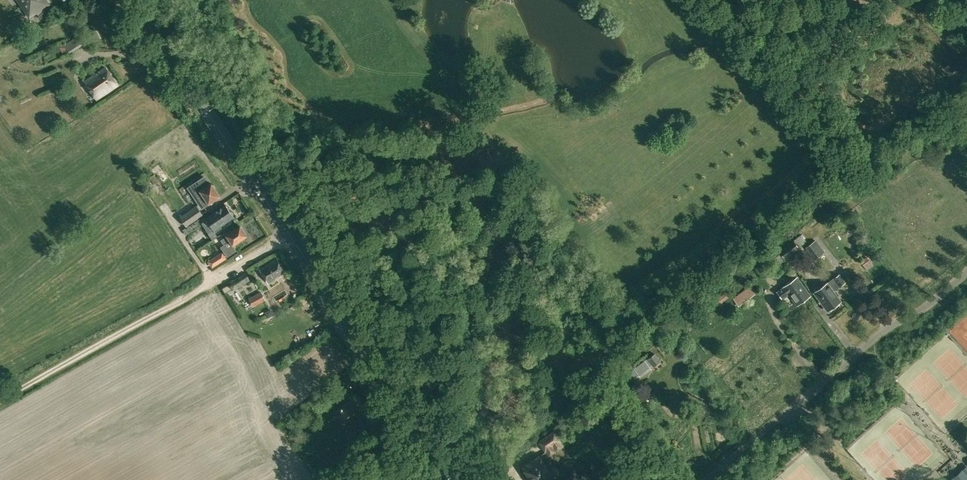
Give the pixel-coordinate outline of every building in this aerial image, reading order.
[(22,5),(30,16),(48,4),(46,0),(29,0),(22,5)] [(64,44),(70,54),(84,44),(78,35),(64,44)] [(84,81),(96,99),(117,85),(105,67),(84,81)] [(150,177),(154,184),(158,181),(154,174),(150,177)] [(204,207),(220,196),(215,188),(215,187),(214,184),(212,184),(211,183),(195,193),(204,207)] [(205,218),(213,230),(234,217),(226,204),(205,218)] [(179,217),(185,225),(202,214),(196,205),(179,217)] [(841,229),(852,221),(847,214),(836,222),(841,229)] [(183,230),(186,235),(202,225),(199,220),(183,230)] [(230,240),(233,244),(246,236),(239,225),(231,231),(231,230),(225,233),(227,236),(221,240),(224,244),(230,240)] [(793,241),(779,251),(782,256),(785,259),(799,248),(799,247),(807,241),(801,234),(792,241),(793,241)] [(805,247),(814,259),(825,252),(815,240),(805,247)] [(782,256),(779,251),(774,256),(777,260),(782,256)] [(208,261),(212,267),(225,258),(222,253),(208,261)] [(259,269),(268,283),(285,273),(277,259),(259,269)] [(228,260),(215,268),(219,274),(232,266),(228,260)] [(228,283),(232,289),(233,291),(250,280),(245,272),(228,283)] [(788,294),(796,304),(809,295),(797,278),(799,277),(795,272),(792,275),(795,279),(782,288),(783,288),(778,292),(783,298),(788,294)] [(833,279),(839,287),(845,282),(839,274),(833,278),(833,279)] [(838,288),(839,287),(833,279),(814,293),(827,311),(841,301),(833,290),(836,290),(838,288)] [(247,296),(258,290),(253,282),(242,287),(247,296)] [(222,288),(225,293),(231,289),(228,284),(222,288)] [(838,291),(842,297),(847,293),(844,287),(838,291)] [(732,298),(738,306),(753,295),(748,288),(732,298)] [(249,298),(253,306),(265,300),(260,292),(249,298)] [(721,306),(724,304),(722,302),(728,297),(725,293),(716,300),(721,306)] [(265,312),(268,317),(273,314),(270,309),(265,312)] [(629,371),(634,377),(652,365),(653,366),(661,360),(655,353),(629,371)] [(347,434),(350,440),(358,435),(370,427),(367,422),(366,423),(361,416),(362,415),(353,401),(336,412),(345,426),(357,419),(361,425),(347,434)] [(286,422),(290,428),(295,424),(292,418),(286,422)] [(538,442),(548,456),(563,445),(553,431),(538,442)] [(581,447),(585,453),(591,449),(587,443),(581,447)] [(639,458),(634,452),(631,454),(635,461),(639,458)] [(531,479),(551,479),(554,478),(554,477),(557,475),(559,472),(558,469),(556,467),(554,467),(551,467),(548,469),(539,455),(531,461),(531,462),(522,468),(531,479)] [(950,479),(966,479),(966,465),(950,479)]
